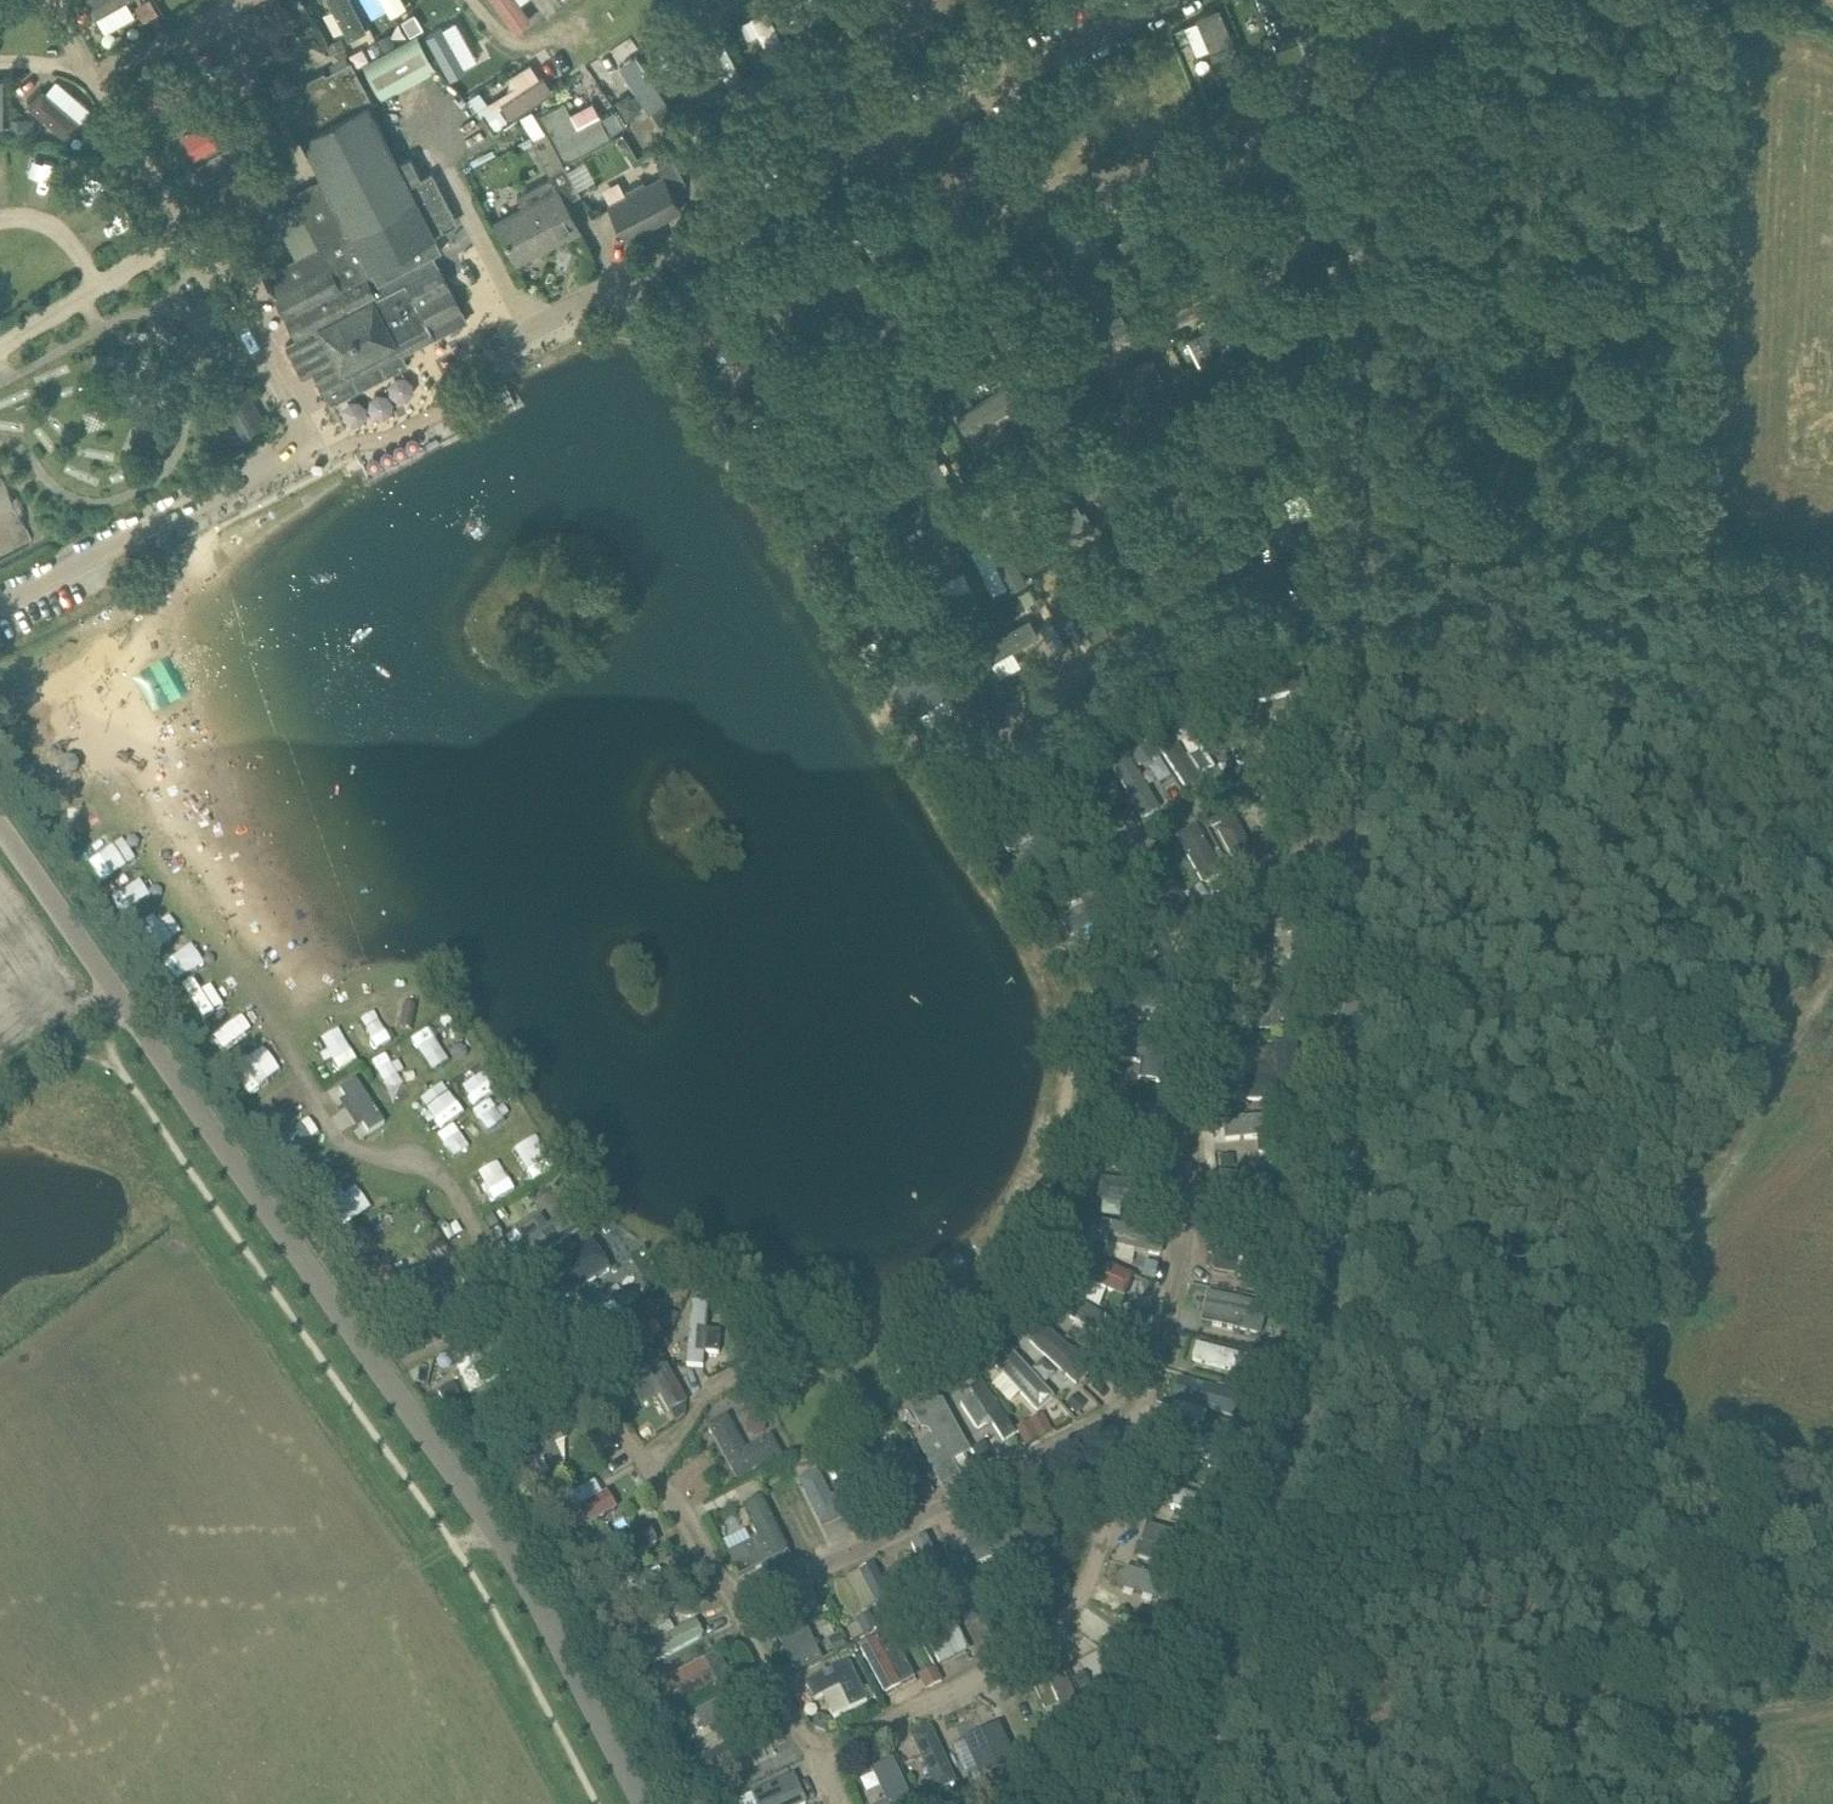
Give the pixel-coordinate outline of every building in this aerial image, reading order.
[(102,34),(154,10),(149,0),(85,0),(102,34)] [(366,28),(352,0),(326,0),(345,39),(366,28)] [(372,21),(404,7),(401,0),(363,0),(372,21)] [(509,31),(528,19),(516,0),(489,0),(509,31)] [(462,61),(473,56),(460,27),(446,33),(442,26),(428,32),(448,77),(465,69),(462,61)] [(417,34),(363,65),(382,99),(436,69),(417,34)] [(712,79),(733,72),(719,34),(698,42),(712,79)] [(436,224),(455,214),(433,171),(422,177),(411,155),(398,162),(367,104),(372,101),(351,61),(349,62),(346,55),(329,63),(332,70),(326,73),(325,71),(300,84),(302,87),(276,100),(297,140),(301,138),(323,179),(291,194),(295,202),(273,212),(296,257),(264,273),(297,338),(286,344),(303,377),(314,372),(329,402),(405,363),(400,355),(467,320),(433,255),(442,250),(434,235),(440,232),(436,224)] [(661,126),(675,119),(637,56),(619,67),(637,93),(631,97),(627,93),(615,102),(627,120),(641,111),(639,107),(644,104),(649,112),(651,111),(661,126)] [(491,130),(551,92),(530,58),(470,96),(491,130)] [(132,83),(133,108),(169,106),(168,81),(132,83)] [(565,101),(541,114),(566,159),(611,135),(609,133),(623,124),(615,110),(601,117),(593,101),(570,113),(565,101)] [(453,147),(488,127),(482,116),(447,135),(453,147)] [(532,140),(549,173),(564,166),(547,132),(532,140)] [(686,182),(677,165),(672,156),(657,164),(662,174),(609,202),(607,203),(626,238),(681,209),(671,189),(686,182)] [(579,229),(568,208),(558,190),(551,177),(516,195),(524,208),(496,223),(504,236),(515,257),(545,242),(548,247),(579,229)] [(1085,290),(1110,342),(1137,329),(1112,277),(1085,290)] [(244,383),(213,399),(234,442),(266,426),(244,383)] [(1287,497),(1267,506),(1283,546),(1324,529),(1316,509),(1296,518),(1287,497)] [(972,544),(992,594),(1024,582),(1005,532),(972,544)] [(1305,672),(1253,686),(1258,704),(1291,694),(1297,717),(1316,712),(1305,672)] [(1141,814),(1156,807),(1140,774),(1125,781),(1141,814)] [(1238,818),(1219,828),(1242,873),(1285,851),(1274,831),(1251,843),(1238,818)] [(103,885),(124,872),(111,851),(90,864),(103,885)] [(140,880),(115,892),(127,917),(152,905),(140,880)] [(191,1014),(221,990),(209,975),(179,998),(191,1014)] [(1292,1025),(1305,1011),(1272,979),(1251,1001),(1272,1020),(1279,1012),(1292,1025)] [(379,1047),(396,1038),(380,1008),(363,1017),(379,1047)] [(246,1017),(210,1036),(221,1056),(256,1037),(246,1017)] [(1169,1043),(1112,1034),(1108,1055),(1147,1061),(1145,1077),(1164,1080),(1169,1043)] [(325,1046),(335,1071),(361,1060),(351,1035),(325,1046)] [(1260,1076),(1247,1076),(1248,1100),(1301,1098),(1299,1042),(1278,1042),(1278,1047),(1259,1048),(1260,1076)] [(370,1059),(380,1082),(404,1072),(395,1049),(370,1059)] [(335,1089),(361,1136),(386,1122),(359,1075),(335,1089)] [(1172,1101),(1115,1092),(1113,1110),(1151,1115),(1148,1137),(1166,1140),(1172,1101)] [(419,1108),(432,1131),(457,1117),(444,1093),(419,1108)] [(1282,1114),(1226,1119),(1227,1138),(1260,1135),(1262,1152),(1286,1150),(1282,1114)] [(1103,1178),(1101,1199),(1133,1202),(1131,1223),(1153,1226),(1158,1184),(1103,1178)] [(507,1235),(525,1262),(559,1239),(541,1212),(507,1235)] [(475,1262),(443,1228),(429,1241),(461,1275),(475,1262)] [(1277,1242),(1214,1232),(1210,1255),(1243,1260),(1240,1275),(1270,1280),(1277,1242)] [(1071,1255),(1065,1271),(1081,1277),(1074,1293),(1122,1312),(1134,1280),(1071,1255)] [(432,1308),(426,1294),(410,1301),(392,1265),(376,1272),(400,1321),(432,1308)] [(1204,1292),(1204,1322),(1226,1323),(1227,1292),(1204,1292)] [(703,1365),(705,1315),(686,1315),(685,1364),(703,1365)] [(603,1342),(612,1361),(654,1340),(645,1322),(603,1342)] [(1028,1345),(1050,1376),(1075,1358),(1054,1328),(1028,1345)] [(1189,1332),(1185,1351),(1213,1358),(1208,1377),(1226,1382),(1235,1344),(1189,1332)] [(653,1383),(669,1414),(689,1404),(659,1347),(619,1367),(633,1393),(653,1383)] [(1011,1403),(1020,1395),(1036,1412),(1054,1395),(1009,1347),(991,1363),(1001,1374),(992,1383),(1011,1403)] [(1168,1412),(1211,1426),(1223,1390),(1180,1375),(1168,1412)] [(960,1395),(982,1441),(1009,1429),(987,1383),(960,1395)] [(917,1414),(925,1431),(921,1438),(921,1445),(943,1487),(962,1477),(954,1464),(973,1453),(946,1399),(941,1402),(935,1400),(919,1409),(917,1414)] [(736,1480),(781,1454),(769,1433),(745,1447),(726,1414),(704,1426),(736,1480)] [(1045,1414),(1018,1423),(1024,1442),(1051,1432),(1045,1414)] [(513,1444),(533,1483),(552,1473),(541,1452),(570,1437),(561,1420),(513,1444)] [(1210,1459),(1215,1443),(1164,1428),(1159,1444),(1210,1459)] [(873,1441),(853,1451),(877,1497),(919,1475),(909,1455),(887,1467),(873,1441)] [(820,1470),(800,1480),(823,1526),(863,1506),(853,1487),(833,1496),(820,1470)] [(564,1537),(617,1508),(606,1490),(554,1518),(564,1537)] [(732,1547),(745,1581),(790,1564),(764,1494),(741,1502),(755,1538),(732,1547)] [(915,1605),(952,1591),(930,1534),(893,1548),(915,1605)] [(643,1607),(683,1588),(665,1552),(626,1571),(643,1607)] [(845,1576),(862,1609),(881,1599),(864,1566),(845,1576)] [(765,1613),(793,1672),(821,1659),(793,1600),(765,1613)] [(923,1619),(934,1661),(964,1654),(953,1611),(923,1619)] [(650,1628),(655,1641),(641,1647),(647,1662),(703,1640),(693,1612),(650,1628)] [(857,1646),(881,1693),(916,1675),(892,1628),(857,1646)] [(724,1652),(670,1670),(680,1700),(734,1682),(724,1652)] [(851,1661),(807,1683),(816,1701),(841,1687),(853,1711),(871,1701),(851,1661)] [(928,1687),(943,1677),(935,1664),(919,1675),(928,1687)] [(830,1721),(817,1716),(813,1729),(826,1733),(830,1721)] [(935,1791),(958,1780),(933,1724),(910,1735),(935,1791)] [(984,1777),(1019,1761),(1002,1724),(967,1740),(984,1777)] [(810,1803),(804,1785),(779,1794),(773,1779),(734,1793),(738,1803),(807,1803),(810,1803)]
